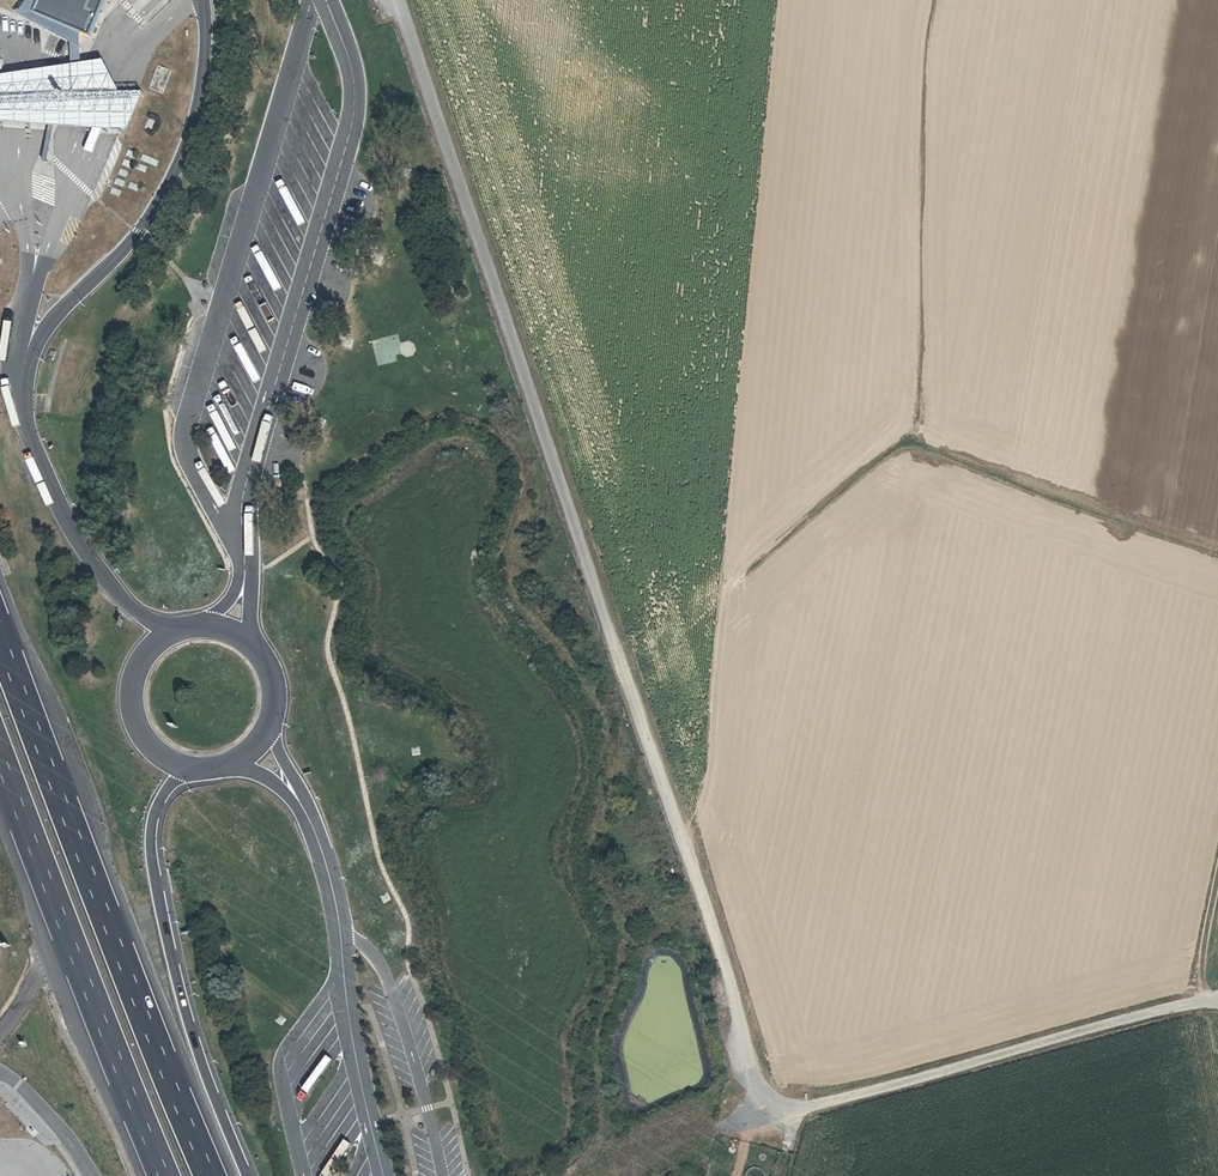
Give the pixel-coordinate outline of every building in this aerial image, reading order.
[(38,0),(29,0),(19,14),(71,43),(73,64),(84,63),(82,32),(33,11),(38,0)] [(33,11),(82,32),(91,36),(107,0),(38,0),(33,11)] [(165,4),(164,0),(131,0),(137,15),(165,4)] [(84,63),(73,64),(70,65),(62,66),(20,73),(0,76),(0,121),(18,122),(90,128),(133,131),(148,94),(127,96),(120,82),(108,59),(84,63)]
